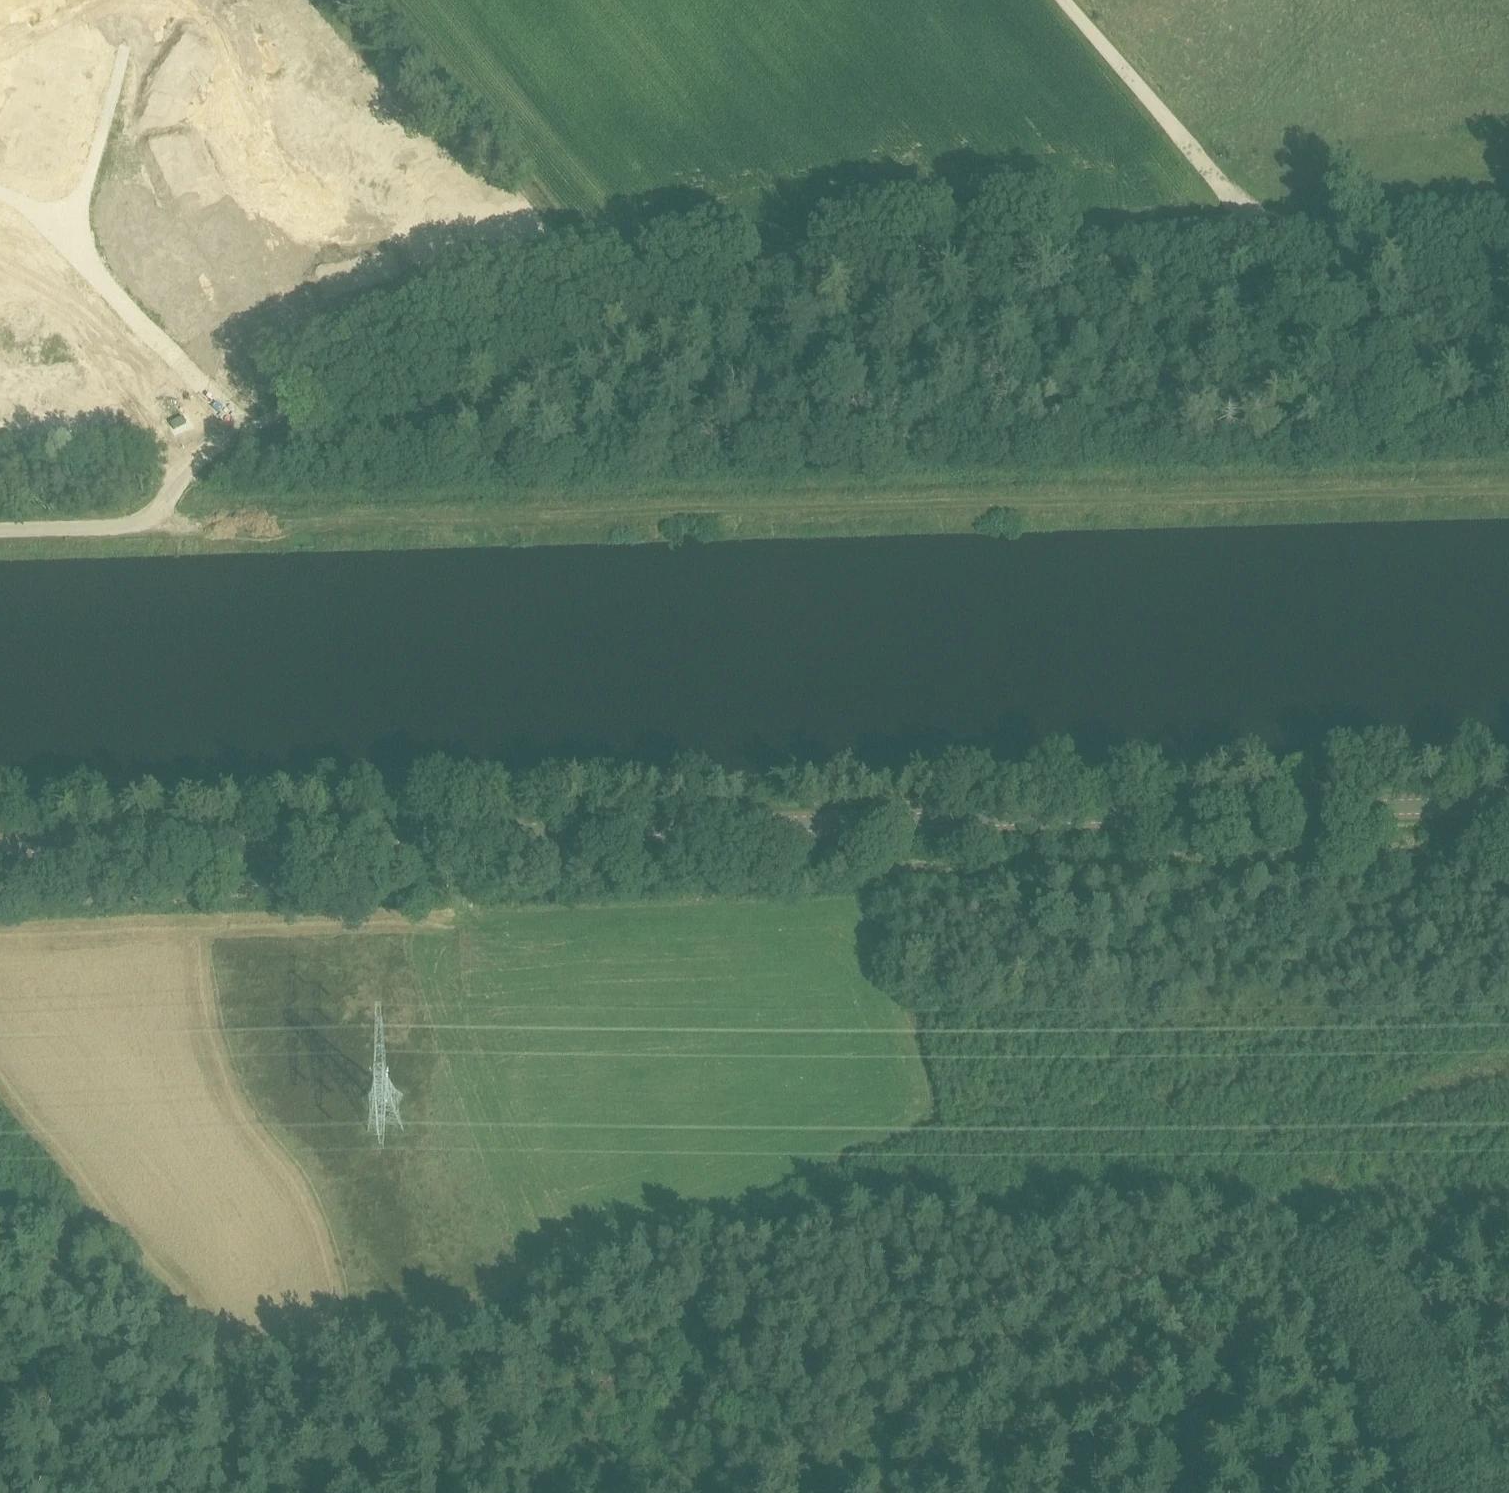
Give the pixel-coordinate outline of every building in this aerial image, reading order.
[(186,215),(205,214),(204,204),(186,205),(186,215)]
